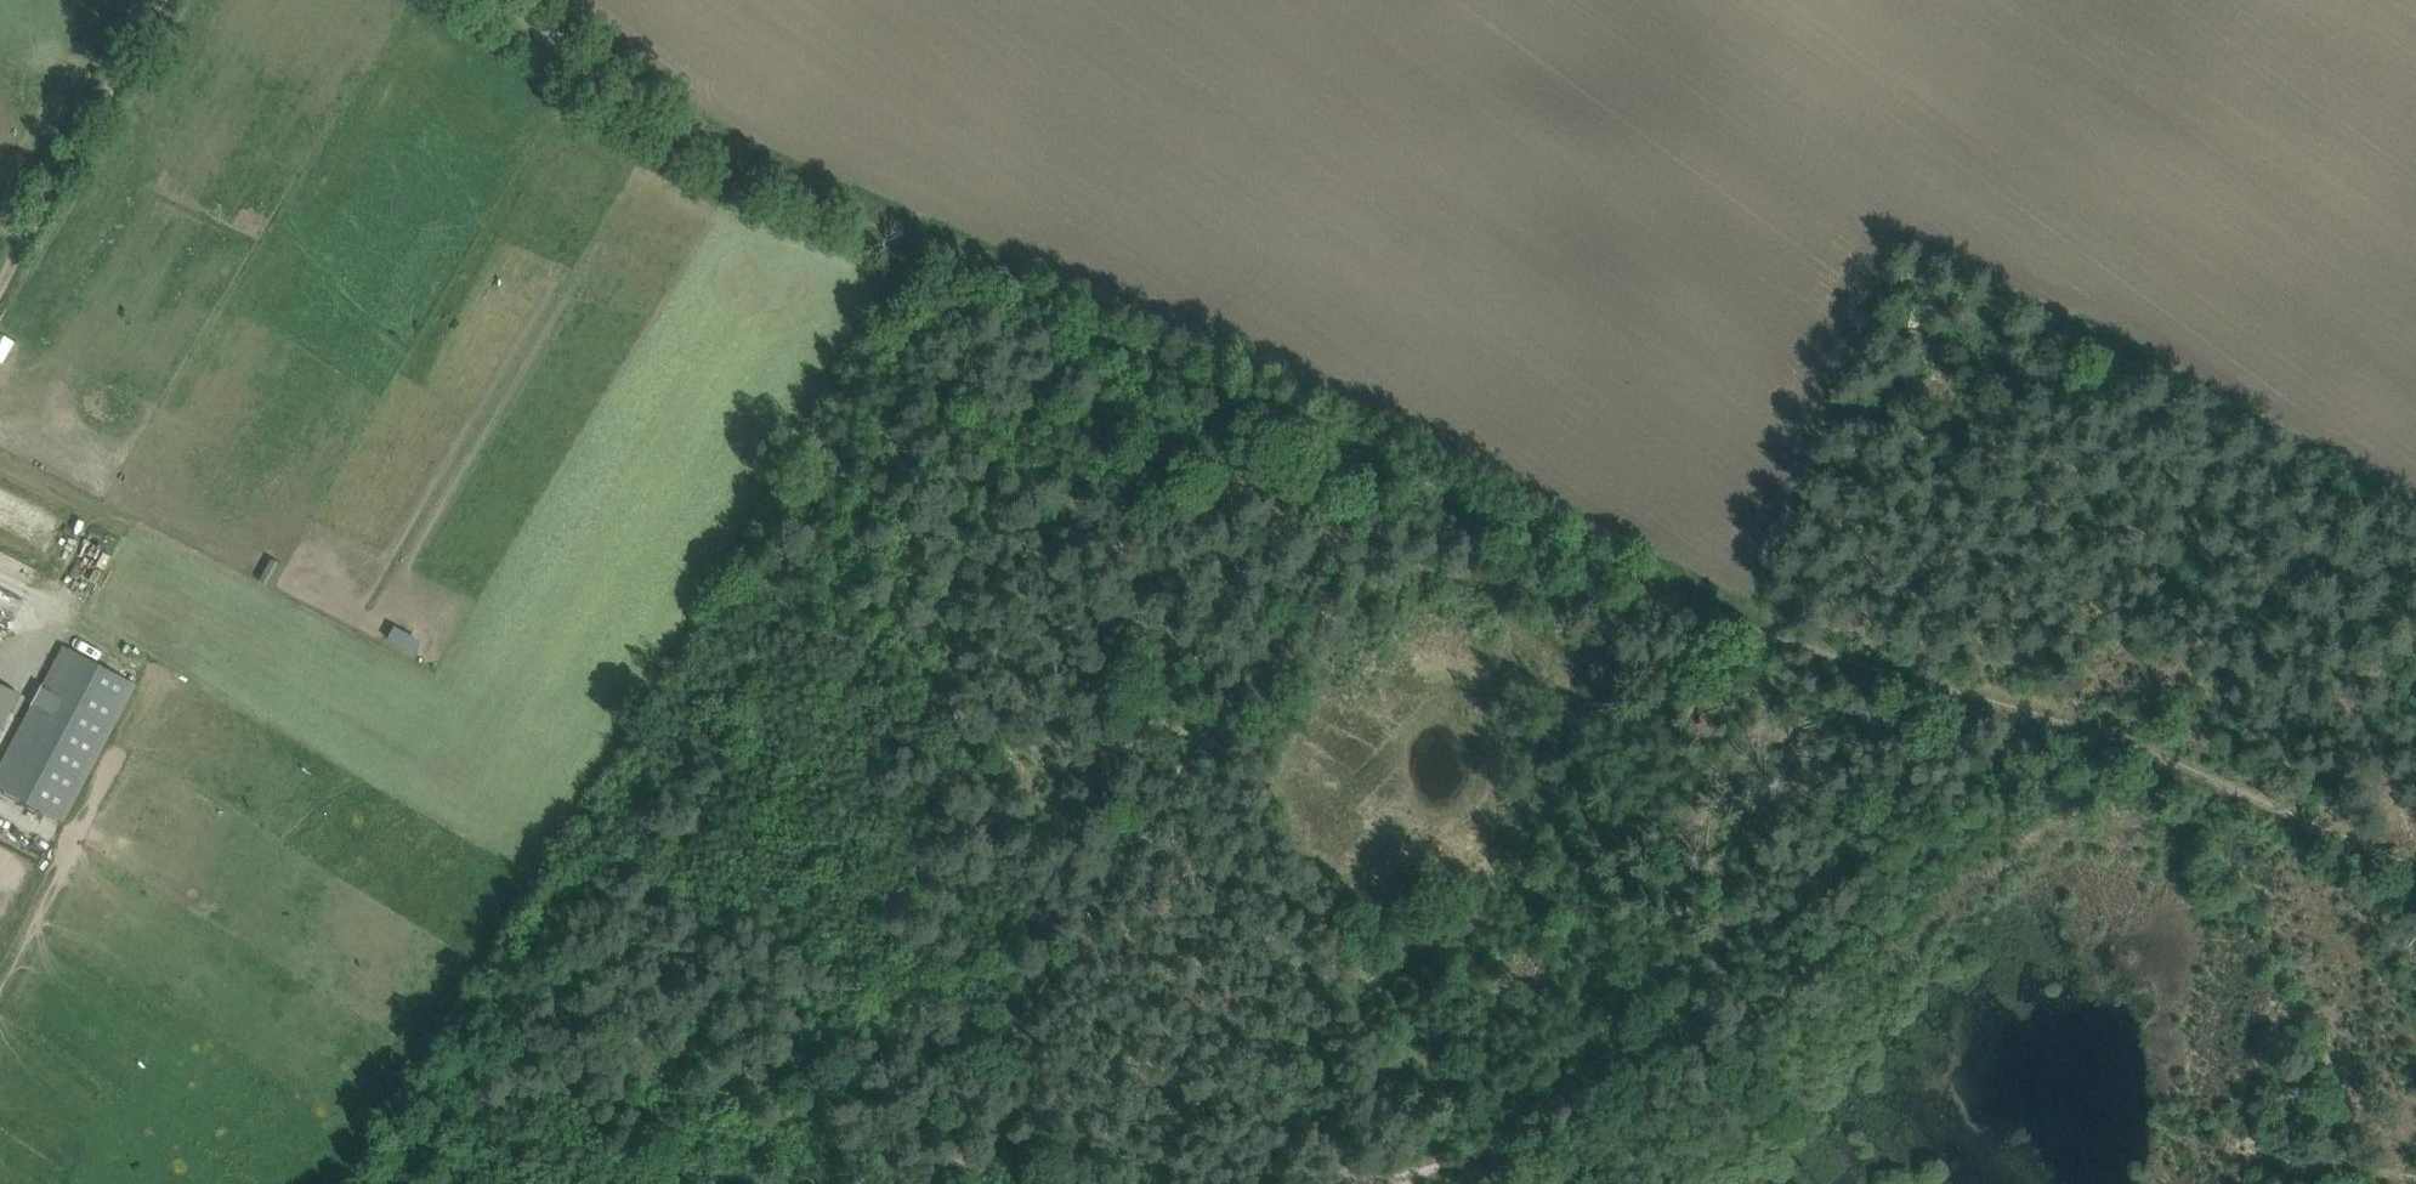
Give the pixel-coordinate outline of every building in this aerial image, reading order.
[(84,780),(135,682),(63,645),(12,743),(0,765),(0,785),(63,820),(84,780)] [(18,689),(0,680),(0,723),(18,689)]
